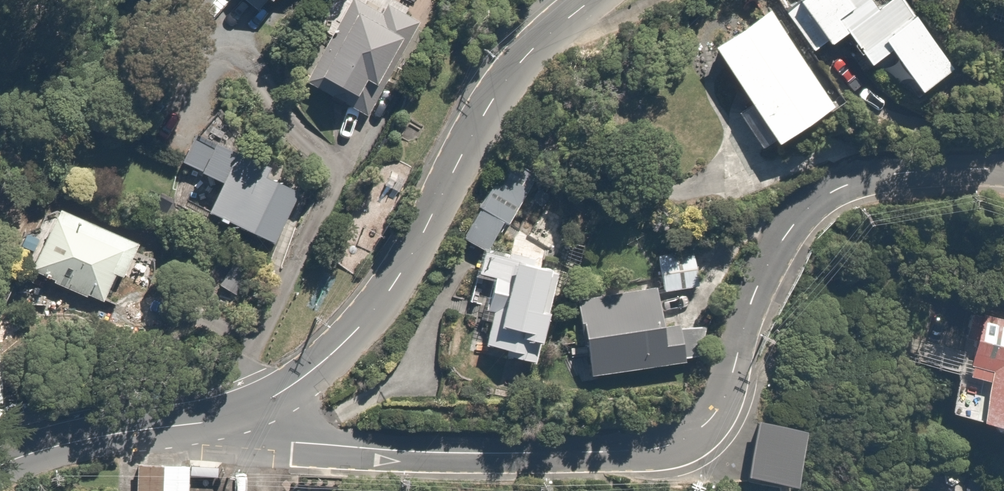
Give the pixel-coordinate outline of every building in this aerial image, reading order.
[(378,15),(352,0),(305,86),(369,120),(422,23),(385,2),(378,15)] [(954,69),(899,0),(813,0),(808,4),(805,0),(800,0),(784,13),(817,55),(829,46),(835,53),(846,44),(871,75),(892,59),(921,95),(954,69)] [(764,5),(706,47),(780,150),(839,108),(764,5)] [(208,212),(210,213),(220,219),(216,225),(227,232),(230,226),(270,251),(304,197),(201,134),(184,162),(224,187),(208,212)] [(58,212),(33,267),(33,268),(36,271),(40,274),(44,277),(48,280),(52,283),(56,286),(60,288),(65,290),(69,293),(74,295),(78,296),(83,298),(88,300),(93,301),(97,302),(102,303),(107,304),(120,277),(125,280),(139,249),(58,212)] [(480,354),(538,368),(560,276),(480,256),(474,281),(496,287),(480,354)] [(579,302),(579,304),(592,384),(692,367),(686,336),(697,335),(694,315),(705,314),(697,267),(656,274),(658,282),(614,289),(615,296),(579,302)] [(907,323),(898,356),(954,371),(943,413),(1003,430),(1003,313),(971,304),(962,338),(907,323)] [(754,415),(744,481),(798,489),(808,424),(754,415)] [(132,490),(222,490),(224,469),(135,460),(132,490)]
